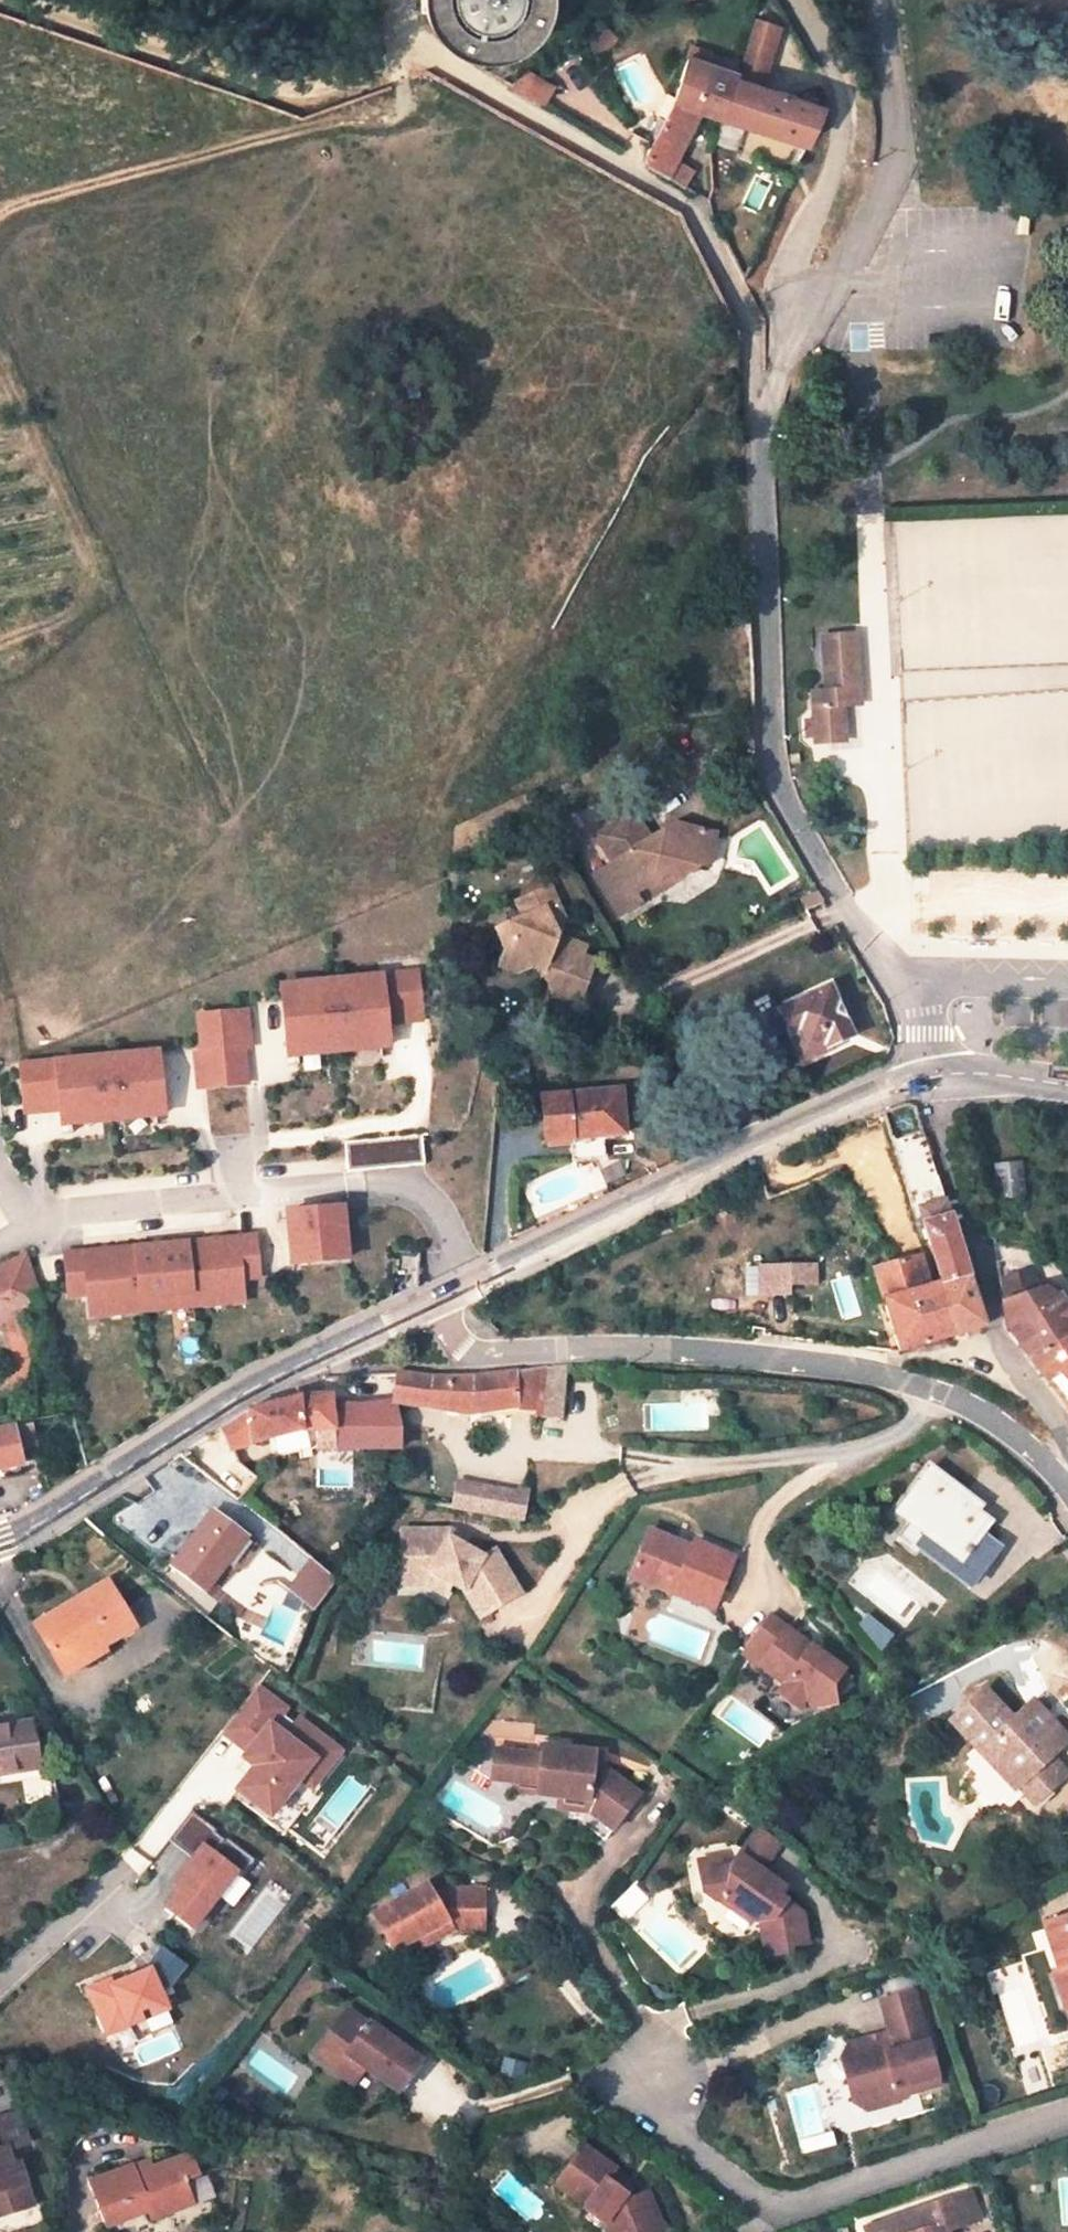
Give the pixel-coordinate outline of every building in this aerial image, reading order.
[(430,6),(433,15),(438,25),(444,33),(451,40),(460,46),(469,51),(489,55),(500,54),(510,52),(519,48),(527,43),(535,37),(540,30),(546,22),(550,14),(552,5),(553,0),(429,0),(430,6)] [(778,27),(754,21),(746,51),(770,57),(778,27)] [(770,57),(746,51),(740,72),(738,77),(762,85),(770,57)] [(688,56),(687,56),(678,101),(650,152),(654,171),(669,183),(674,169),(698,110),(726,117),(738,77),(740,72),(688,56)] [(553,87),(528,73),(514,86),(544,103),(553,87)] [(762,85),(738,77),(726,117),(811,143),(827,108),(762,85)] [(760,150),(789,159),(794,144),(764,136),(760,150)] [(685,175),(674,169),(669,183),(680,187),(685,175)] [(858,701),(854,632),(821,635),(824,692),(812,692),(815,740),(844,739),(842,702),(858,701)] [(799,763),(797,754),(788,756),(791,765),(799,763)] [(640,904),(634,895),(650,886),(672,872),(678,881),(694,872),(695,864),(711,867),(718,834),(675,824),(672,825),(669,827),(667,829),(666,832),(665,835),(665,840),(667,844),(669,846),(662,852),(656,842),(653,845),(634,815),(599,836),(618,867),(599,879),(620,916),(640,904)] [(672,872),(650,886),(655,895),(678,881),(672,872)] [(535,960),(542,963),(541,966),(556,973),(560,984),(558,991),(580,1000),(596,957),(584,951),(587,940),(560,929),(555,919),(568,914),(553,881),(526,892),(533,910),(526,912),(509,919),(514,932),(509,945),(503,960),(520,967),(535,960)] [(519,895),(526,912),(533,910),(526,892),(519,895)] [(500,924),(509,945),(514,932),(509,919),(500,924)] [(419,973),(282,985),(288,1056),(389,1047),(387,1018),(422,1015),(419,973)] [(828,987),(779,1010),(802,1062),(831,1048),(828,1043),(850,1034),(828,987)] [(240,1011),(200,1015),(206,1087),(246,1083),(240,1011)] [(159,1051),(21,1062),(25,1104),(60,1101),(61,1123),(164,1114),(159,1051)] [(570,1136),(598,1132),(598,1137),(623,1134),(620,1089),(567,1093),(539,1096),(543,1142),(570,1140),(570,1136)] [(424,1166),(421,1135),(345,1143),(347,1172),(424,1166)] [(938,1178),(924,1136),(891,1146),(905,1189),(938,1178)] [(1020,1162),(993,1165),(997,1198),(1023,1195),(1020,1162)] [(878,1173),(892,1170),(890,1163),(877,1169),(878,1173)] [(911,1207),(917,1206),(941,1282),(967,1274),(938,1178),(905,1189),(911,1207)] [(341,1207),(286,1211),(291,1263),(345,1260),(341,1207)] [(254,1236),(63,1253),(66,1293),(102,1291),(103,1312),(241,1300),(239,1279),(257,1278),(254,1236)] [(39,1303),(25,1254),(0,1266),(0,1322),(39,1303)] [(983,1326),(967,1275),(967,1274),(941,1282),(935,1284),(928,1286),(919,1255),(874,1269),(898,1351),(952,1335),(983,1326)] [(812,1263),(760,1264),(761,1292),(790,1291),(790,1281),(812,1281),(812,1263)] [(1066,1320),(1055,1301),(1062,1296),(1061,1293),(1056,1295),(1051,1290),(1047,1288),(1039,1288),(1002,1301),(1005,1325),(1067,1407),(1067,1319),(1066,1320)] [(1062,1296),(1055,1301),(1066,1320),(1067,1319),(1067,1305),(1062,1296)] [(519,1370),(520,1404),(543,1406),(541,1418),(572,1421),(580,1363),(565,1364),(550,1366),(519,1370)] [(470,1413),(520,1404),(519,1370),(456,1377),(393,1373),(391,1401),(418,1406),(470,1413)] [(281,1435),(318,1429),(318,1446),(408,1449),(405,1420),(398,1418),(383,1416),(371,1415),(365,1416),(365,1412),(366,1404),(344,1403),(333,1407),(332,1394),(299,1395),(246,1408),(219,1426),(229,1449),(243,1444),(281,1435)] [(17,1450),(26,1447),(36,1445),(31,1423),(11,1428),(17,1450)] [(30,1463),(26,1447),(17,1450),(11,1428),(0,1430),(0,1469),(30,1463)] [(975,1512),(965,1504),(969,1498),(929,1467),(901,1504),(916,1515),(899,1537),(944,1571),(959,1550),(984,1569),(1000,1548),(982,1535),(990,1524),(975,1512)] [(528,1495),(431,1475),(431,1503),(522,1519),(528,1495)] [(980,1507),(969,1498),(965,1504),(975,1512),(980,1507)] [(242,1533),(212,1510),(171,1565),(204,1591),(226,1563),(221,1559),(242,1533)] [(446,1530),(400,1529),(400,1570),(428,1569),(450,1581),(462,1587),(479,1613),(520,1589),(493,1544),(481,1551),(446,1537),(446,1530)] [(252,1540),(242,1533),(221,1559),(226,1563),(231,1567),(252,1540)] [(666,1541),(637,1533),(621,1582),(709,1609),(726,1554),(684,1541),(680,1554),(663,1549),(666,1541)] [(984,1569),(959,1550),(944,1571),(969,1590),(984,1569)] [(316,1605),(337,1577),(312,1558),(289,1588),(315,1608),(316,1605)] [(428,1569),(400,1570),(399,1584),(425,1583),(444,1593),(450,1581),(428,1569)] [(135,1626),(107,1582),(37,1624),(59,1662),(80,1649),(85,1656),(135,1626)] [(772,1611),(744,1648),(786,1680),(779,1690),(799,1705),(806,1696),(817,1704),(837,1702),(836,1696),(852,1675),(844,1669),(846,1666),(772,1611)] [(867,1619),(862,1626),(881,1651),(892,1637),(867,1619)] [(89,1664),(85,1656),(80,1649),(59,1662),(68,1677),(89,1664)] [(256,1764),(237,1787),(268,1812),(298,1775),(310,1785),(338,1750),(299,1718),(295,1722),(280,1711),(284,1706),(257,1684),(222,1728),(249,1750),(244,1755),(256,1764)] [(984,1689),(948,1721),(979,1754),(987,1747),(1020,1782),(1016,1786),(1035,1805),(1067,1775),(1050,1758),(1067,1743),(1051,1726),(1048,1729),(1038,1717),(1041,1714),(1031,1703),(1013,1719),(984,1689)] [(32,1721),(0,1726),(0,1773),(38,1767),(32,1721)] [(539,1753),(513,1750),(509,1781),(535,1784),(534,1795),(583,1800),(581,1812),(588,1812),(612,1831),(641,1792),(605,1766),(597,1765),(593,1759),(594,1747),(567,1745),(567,1738),(541,1736),(539,1753)] [(513,1750),(492,1747),(489,1779),(509,1781),(513,1750)] [(191,1809),(168,1838),(193,1857),(173,1881),(180,1886),(166,1906),(191,1926),(234,1871),(240,1876),(254,1858),(225,1835),(223,1838),(215,1831),(217,1829),(191,1809)] [(581,1812),(581,1823),(605,1840),(612,1831),(588,1812),(581,1812)] [(335,1831),(316,1816),(306,1827),(325,1843),(335,1831)] [(785,1844),(762,1827),(742,1855),(766,1871),(785,1844)] [(766,1871),(742,1855),(733,1868),(724,1869),(710,1871),(702,1882),(705,1895),(716,1902),(726,1901),(733,1906),(731,1910),(752,1926),(755,1922),(759,1925),(765,1960),(785,1957),(784,1949),(811,1944),(807,1914),(782,1896),(788,1887),(766,1871)] [(710,1871),(724,1869),(722,1859),(699,1863),(702,1882),(710,1871)] [(427,1884),(374,1912),(393,1951),(411,1941),(428,1932),(433,1941),(453,1930),(481,1933),(483,1892),(441,1889),(432,1894),(427,1884)] [(1036,1926),(1059,1993),(1067,1990),(1067,1914),(1036,1926)] [(433,1941),(428,1932),(411,1941),(416,1950),(433,1941)] [(187,1965),(161,1944),(147,1964),(148,1969),(111,1984),(108,1980),(88,1989),(106,2031),(166,2006),(162,1996),(187,1965)] [(896,2096),(940,2084),(914,1989),(880,1999),(889,2030),(890,2037),(880,2040),(882,2045),(871,2048),(868,2036),(847,2042),(853,2064),(844,2079),(851,2100),(865,2109),(898,2101),(896,2096)] [(1059,1993),(1055,1995),(1061,2012),(1067,2010),(1067,1990),(1059,1993)] [(397,2089),(420,2057),(369,2019),(368,2020),(348,2006),(320,2042),(359,2072),(364,2065),(397,2089)] [(890,2037),(889,2030),(868,2036),(871,2048),(882,2045),(880,2040),(890,2037)] [(352,2080),(359,2072),(320,2042),(313,2052),(352,2080)] [(15,2112),(0,2117),(0,2216),(31,2207),(17,2166),(11,2167),(5,2150),(26,2144),(15,2112)] [(582,2144),(552,2182),(583,2206),(581,2208),(600,2222),(604,2231),(609,2231),(622,2226),(623,2231),(650,2231),(660,2228),(644,2191),(629,2197),(618,2188),(624,2180),(611,2170),(613,2168),(582,2144)] [(196,2174),(188,2154),(151,2169),(134,2175),(130,2165),(89,2181),(106,2226),(144,2212),(164,2204),(167,2212),(191,2203),(182,2180),(196,2174)] [(147,2159),(130,2165),(134,2175),(151,2169),(147,2159)] [(861,2228),(863,2231),(946,2231),(977,2221),(967,2194),(861,2228)] [(147,2220),(167,2212),(164,2204),(144,2212),(147,2220)]
